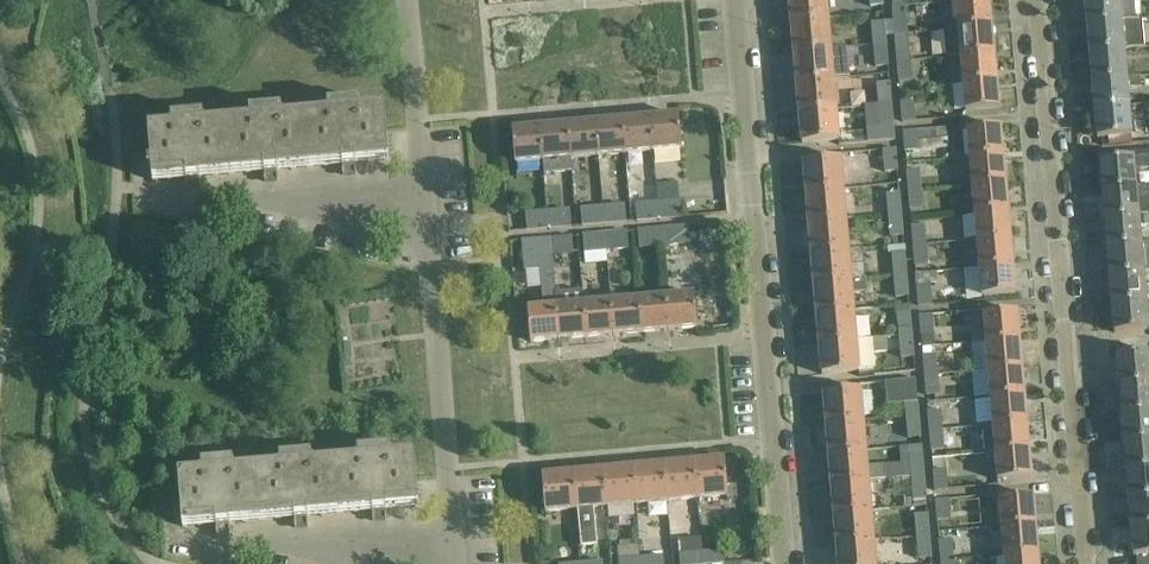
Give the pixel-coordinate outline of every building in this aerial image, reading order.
[(791,22),(828,19),(827,0),(789,0),(791,22)] [(955,1),(958,28),(991,25),(989,0),(966,0),(955,1)] [(1087,24),(1137,19),(1135,0),(1085,0),(1087,24)] [(905,26),(904,6),(891,7),(893,27),(905,26)] [(1143,18),(1137,19),(1087,24),(1089,52),(1124,49),(1145,47),(1143,18)] [(831,49),(828,19),(791,22),(794,52),(831,49)] [(872,24),(874,45),(886,44),(884,22),(872,24)] [(960,55),(994,53),(991,25),(958,28),(944,30),(946,56),(960,55)] [(896,63),(910,61),(908,40),(894,41),(896,63)] [(888,66),(886,44),(874,45),(876,67),(888,66)] [(794,52),(796,83),(833,79),(849,78),(846,48),(831,49),(794,52)] [(1089,52),(1092,80),(1126,77),(1124,49),(1089,52)] [(994,53),(960,55),(962,83),(996,81),(994,53)] [(912,81),(910,61),(896,63),(898,82),(912,81)] [(1139,76),(1126,77),(1092,80),(1094,109),(1129,106),(1127,90),(1140,88),(1139,76)] [(836,110),(833,79),(796,83),(799,113),(836,110)] [(996,81),(962,83),(965,111),(999,108),(996,81)] [(879,106),(891,105),(889,83),(877,84),(879,106)] [(915,121),(914,101),(900,102),(901,123),(915,121)] [(327,111),(304,113),(309,167),(341,165),(343,164),(343,170),(342,170),(343,175),(344,175),(344,171),(347,171),(355,170),(355,174),(357,174),(356,169),(355,169),(355,164),(355,163),(388,160),(386,132),(386,128),(384,107),(360,110),(359,102),(326,105),(327,111)] [(894,140),(891,105),(879,106),(881,127),(866,128),(868,143),(894,140)] [(1131,135),(1129,106),(1094,109),(1097,138),(1131,135)] [(250,118),(227,120),(231,174),(263,171),(265,171),(265,176),(264,176),(265,182),(266,182),(266,178),(274,177),(277,177),(277,181),(278,181),(278,175),(277,175),(277,174),(277,171),(277,170),(309,167),(304,113),(281,115),(281,108),(249,111),(250,118)] [(839,141),(836,110),(799,113),(802,144),(839,141)] [(151,157),(147,157),(148,170),(152,170),(153,181),(185,178),(187,178),(187,183),(186,183),(187,189),(188,188),(188,184),(189,184),(199,184),(199,187),(200,187),(200,182),(199,182),(199,177),(231,174),(227,120),(204,122),(203,115),(171,117),(172,125),(148,127),(150,150),(150,154),(151,157)] [(650,117),(653,151),(681,149),(678,115),(650,117)] [(650,117),(623,120),(626,153),(653,151),(650,117)] [(623,120),(595,122),(598,156),(626,153),(623,120)] [(595,122),(568,125),(571,158),(598,156),(595,122)] [(568,125),(540,127),(543,161),(544,174),(572,172),(571,158),(568,125)] [(543,161),(540,127),(512,129),(515,163),(543,161)] [(966,130),(969,158),(1003,155),(1001,127),(966,130)] [(949,148),(947,128),(902,132),(904,151),(949,148)] [(898,183),(896,149),(882,150),(884,172),(869,173),(870,185),(898,183)] [(1104,154),(1104,160),(1122,158),(1133,157),(1148,156),(1148,149),(1144,149),(1144,150),(1142,150),(1104,154)] [(1003,155),(969,158),(971,186),(1006,183),(1003,155)] [(1101,189),(1136,186),(1134,170),(1148,168),(1148,156),(1133,157),(1122,158),(1104,160),(1099,161),(1101,189)] [(803,162),(806,193),(843,189),(840,159),(803,162)] [(905,171),(907,192),(922,190),(920,170),(905,171)] [(1006,183),(971,186),(974,213),(1008,210),(1006,183)] [(1104,218),(1138,215),(1148,214),(1148,196),(1148,185),(1136,186),(1101,189),(1104,218)] [(809,223),(846,220),(843,189),(806,193),(809,223)] [(922,190),(907,192),(909,211),(923,210),(922,190)] [(885,193),(888,216),(902,215),(899,192),(885,193)] [(680,201),(658,203),(659,220),(681,218),(680,201)] [(637,221),(659,220),(658,203),(636,205),(637,221)] [(624,205),(603,207),(604,224),(626,222),(624,205)] [(582,227),(604,224),(603,207),(580,209),(582,227)] [(548,212),(549,229),(571,227),(570,210),(548,212)] [(1008,210),(974,213),(976,241),(1011,238),(1008,210)] [(527,231),(549,229),(548,212),(525,214),(527,231)] [(1104,218),(1106,247),(1141,244),(1139,227),(1148,226),(1148,214),(1138,215),(1104,218)] [(902,215),(888,216),(890,238),(904,236),(902,215)] [(846,220),(809,223),(811,253),(848,250),(846,220)] [(913,247),(927,245),(925,225),(911,226),(913,247)] [(689,226),(660,229),(662,246),(690,243),(689,226)] [(662,246),(660,229),(638,231),(639,248),(662,246)] [(605,234),(607,251),(628,249),(627,232),(605,234)] [(607,251),(605,234),(583,235),(585,252),(607,251)] [(572,236),(550,238),(551,255),(573,253),(572,236)] [(559,340),(555,292),(551,255),(550,238),(522,240),(525,270),(540,269),(543,307),(527,308),(530,332),(530,342),(559,340)] [(1011,238),(976,241),(979,268),(1013,265),(1011,238)] [(1141,244),(1106,247),(1109,275),(1143,272),(1148,271),(1148,243),(1141,244)] [(927,245),(913,247),(914,265),(928,264),(927,245)] [(811,253),(814,283),(865,279),(862,249),(848,250),(811,253)] [(891,254),(893,276),(907,275),(905,253),(891,254)] [(1013,265),(979,268),(981,296),(1016,293),(1013,265)] [(1143,272),(1109,275),(1111,303),(1146,300),(1143,272)] [(907,275),(893,276),(895,297),(909,296),(907,275)] [(814,283),(816,313),(853,310),(852,293),(866,292),(865,279),(814,283)] [(916,286),(918,306),(931,305),(930,285),(916,286)] [(555,292),(559,340),(586,337),(583,304),(582,290),(555,292)] [(694,294),(666,296),(669,330),(697,328),(694,294)] [(669,330),(666,296),(639,299),(642,333),(669,330)] [(611,301),(614,335),(642,333),(639,299),(611,301)] [(1146,300),(1111,303),(1114,333),(1148,330),(1146,300)] [(611,301),(583,304),(586,337),(614,335),(611,301)] [(530,332),(527,308),(516,309),(518,333),(530,332)] [(856,340),(853,310),(816,313),(819,344),(856,340)] [(985,343),(1020,340),(1017,312),(983,315),(984,330),(971,331),(972,344),(985,343)] [(899,337),(912,336),(910,313),(898,314),(899,337)] [(932,314),(918,315),(920,335),(934,334),(932,314)] [(912,336),(899,337),(901,358),(914,357),(912,336)] [(859,371),(856,340),(819,344),(822,374),(859,371)] [(1022,367),(1020,340),(985,343),(987,370),(1022,367)] [(1148,381),(1148,352),(1116,355),(1118,384),(1124,383),(1148,381)] [(925,376),(937,375),(935,355),(923,356),(925,376)] [(1024,395),(1022,367),(987,370),(989,383),(990,398),(1024,395)] [(939,394),(937,375),(925,376),(926,395),(939,394)] [(906,416),(918,415),(915,379),(885,382),(886,405),(905,403),(906,416)] [(1118,384),(1121,412),(1148,409),(1148,381),(1118,384)] [(826,423),(863,420),(860,389),(823,392),(826,423)] [(1027,422),(1024,395),(990,398),(992,425),(1027,422)] [(1123,441),(1148,438),(1148,409),(1121,412),(1123,441)] [(926,411),(928,431),(943,429),(941,410),(926,411)] [(920,437),(918,415),(906,416),(908,438),(920,437)] [(866,450),(863,420),(826,423),(829,453),(866,450)] [(995,453),(1029,450),(1027,422),(992,425),(982,426),(984,454),(995,453)] [(944,449),(943,429),(928,431),(930,451),(944,449)] [(1148,467),(1148,438),(1123,441),(1126,469),(1148,467)] [(357,457),(334,459),(339,513),(371,511),(373,510),(373,511),(373,514),(373,516),(372,516),(373,521),(374,521),(374,517),(378,517),(385,516),(385,520),(387,520),(386,515),(385,515),(385,509),(419,506),(416,481),(416,477),(414,453),(390,456),(389,448),(357,451),(357,457)] [(866,450),(829,453),(831,484),(868,480),(885,479),(884,465),(867,466),(866,450)] [(1029,450),(995,453),(997,481),(1031,478),(1029,450)] [(910,455),(912,477),(924,476),(922,454),(910,455)] [(280,464),(257,466),(261,520),(294,517),(295,517),(295,522),(294,522),(295,528),(296,528),(296,524),(305,523),(307,523),(307,527),(309,527),(308,521),(307,521),(307,518),(307,517),(307,516),(339,513),(334,459),(312,461),(311,455),(279,457),(280,464)] [(724,459),(694,462),(697,499),(728,497),(724,459)] [(202,470),(178,473),(180,498),(180,502),(183,527),(215,524),(217,524),(217,529),(216,529),(217,534),(218,534),(218,530),(221,530),(229,529),(229,533),(231,533),(230,528),(229,528),(229,527),(229,523),(261,520),(257,466),(233,468),(233,461),(201,464),(202,470)] [(667,502),(697,499),(694,462),(663,464),(667,502)] [(637,504),(667,502),(663,464),(633,467),(637,504)] [(603,470),(606,507),(637,504),(633,467),(603,470)] [(1128,497),(1148,495),(1148,467),(1126,469),(1128,497)] [(606,507),(603,470),(573,473),(576,509),(578,509),(581,546),(597,545),(593,508),(606,507)] [(947,475),(946,470),(933,471),(934,491),(957,489),(956,475),(947,475)] [(545,512),(576,509),(573,473),(542,475),(545,512)] [(924,476),(912,477),(914,499),(926,498),(924,476)] [(834,514),(871,511),(868,480),(831,484),(834,514)] [(1128,497),(1131,526),(1148,524),(1148,495),(1128,497)] [(999,499),(1001,527),(1035,524),(1033,496),(999,499)] [(950,519),(948,499),(935,500),(937,520),(950,519)] [(871,511),(834,514),(837,544),(873,541),(871,511)] [(915,514),(916,537),(930,536),(928,513),(915,514)] [(1004,555),(1038,552),(1035,524),(1001,527),(1004,555)] [(1131,526),(1133,554),(1133,556),(1136,555),(1137,563),(1148,563),(1148,524),(1131,526)] [(930,536),(916,537),(918,559),(931,558),(930,536)] [(938,541),(940,560),(954,559),(952,540),(938,541)] [(837,544),(838,563),(875,563),(873,541),(837,544)] [(703,563),(722,563),(724,563),(723,550),(702,552),(703,563)] [(702,552),(679,554),(680,563),(703,563),(702,552)] [(1038,552),(1004,555),(1004,563),(1039,563),(1038,552)] [(641,557),(642,563),(664,563),(663,555),(641,557)]
